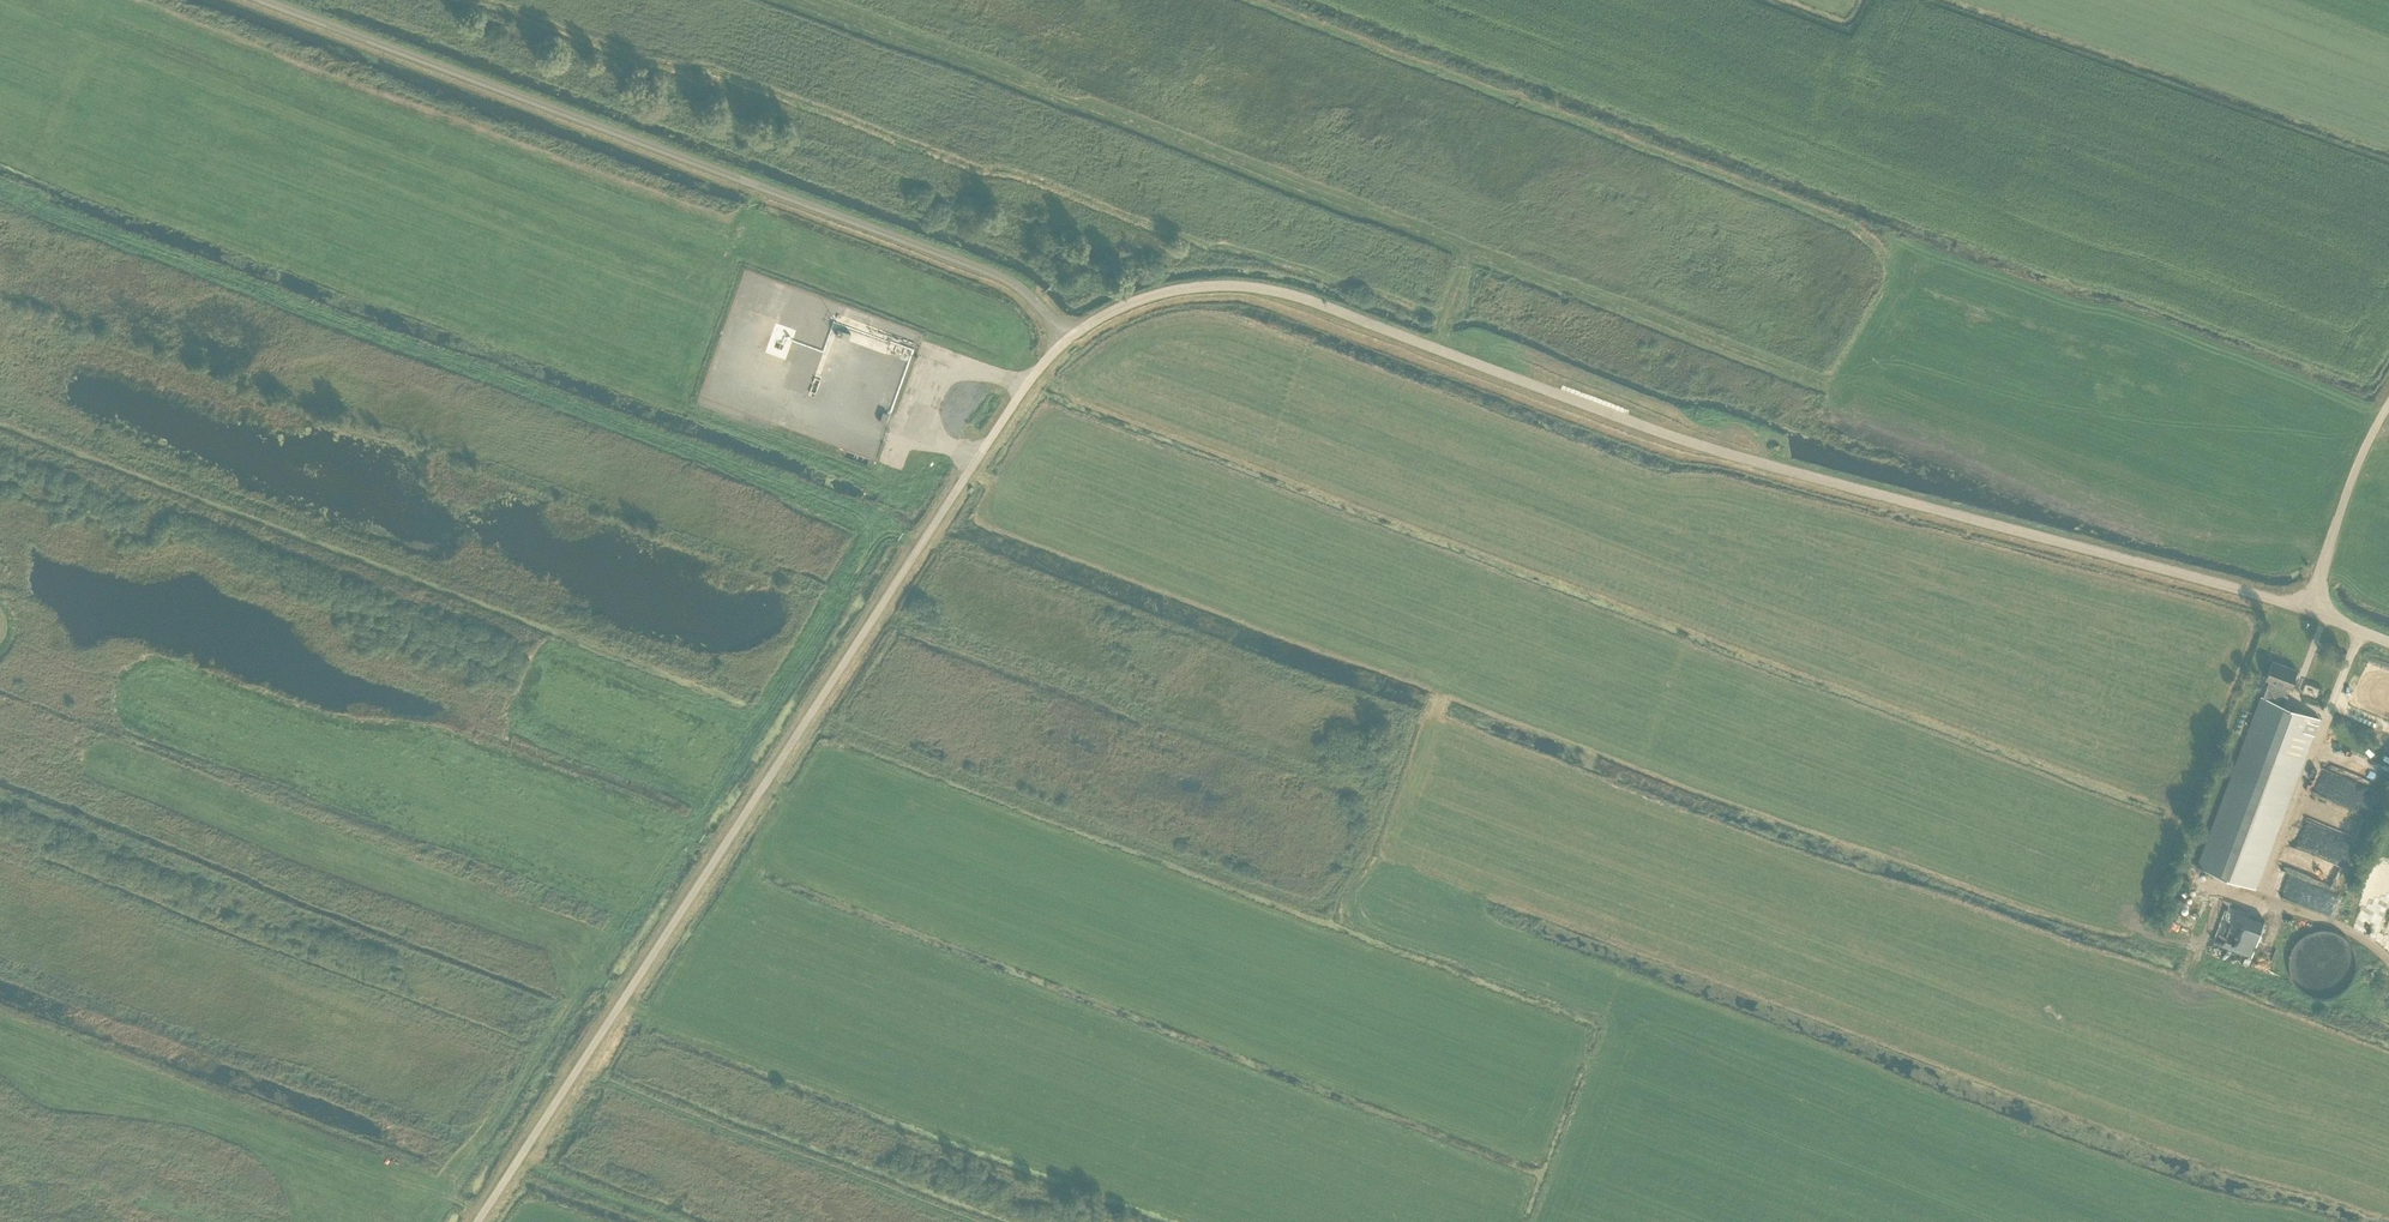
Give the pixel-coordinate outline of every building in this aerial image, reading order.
[(732,303),(730,315),(740,316),(742,305),(732,303)] [(910,349),(889,341),(885,353),(906,361),(910,349)] [(816,357),(810,354),(813,348),(798,342),(790,360),(811,369),(816,357)] [(880,421),(886,423),(889,415),(883,413),(880,421)] [(2268,680),(2262,696),(2198,866),(2256,887),(2320,718),(2284,704),(2287,696),(2284,695),(2287,687),(2290,688),(2297,669),(2273,660),(2266,679),(2268,680)] [(2338,705),(2336,711),(2346,714),(2348,708),(2338,705)] [(2239,710),(2234,732),(2241,734),(2247,712),(2239,710)] [(2342,862),(2359,820),(2310,800),(2291,848),(2335,866),(2337,860),(2342,862)] [(2279,890),(2319,903),(2320,899),(2334,904),(2339,889),(2279,869),(2278,873),(2284,875),(2279,890)] [(2182,891),(2175,894),(2181,906),(2187,903),(2182,891)] [(2252,955),(2265,920),(2226,906),(2213,941),(2252,955)] [(2302,961),(2303,985),(2336,984),(2335,959),(2302,961)]
